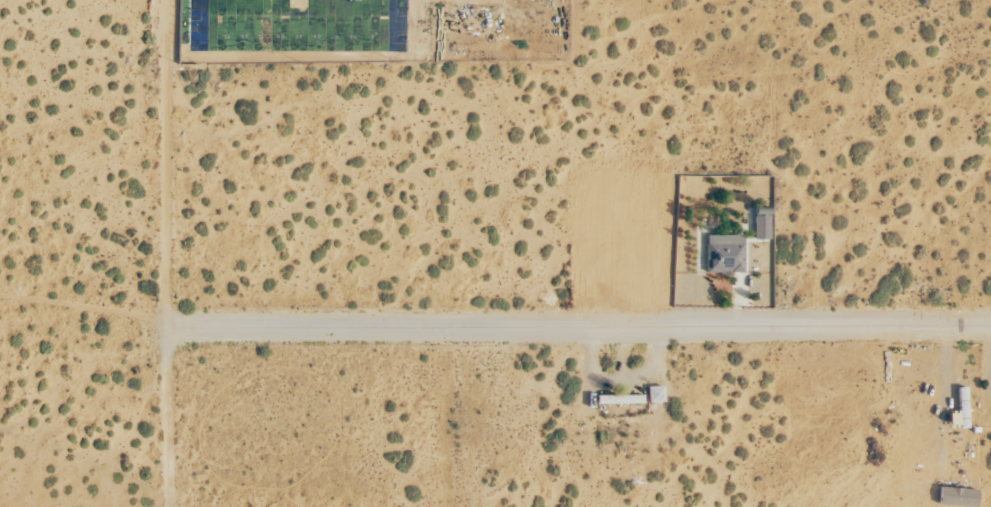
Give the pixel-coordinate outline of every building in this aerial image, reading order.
[(768,240),(768,208),(753,208),(752,240),(768,240)] [(742,235),(704,235),(705,273),(742,272),(742,235)] [(663,402),(662,386),(646,386),(647,402),(663,402)] [(641,394),(595,396),(595,404),(641,403),(641,394)]
